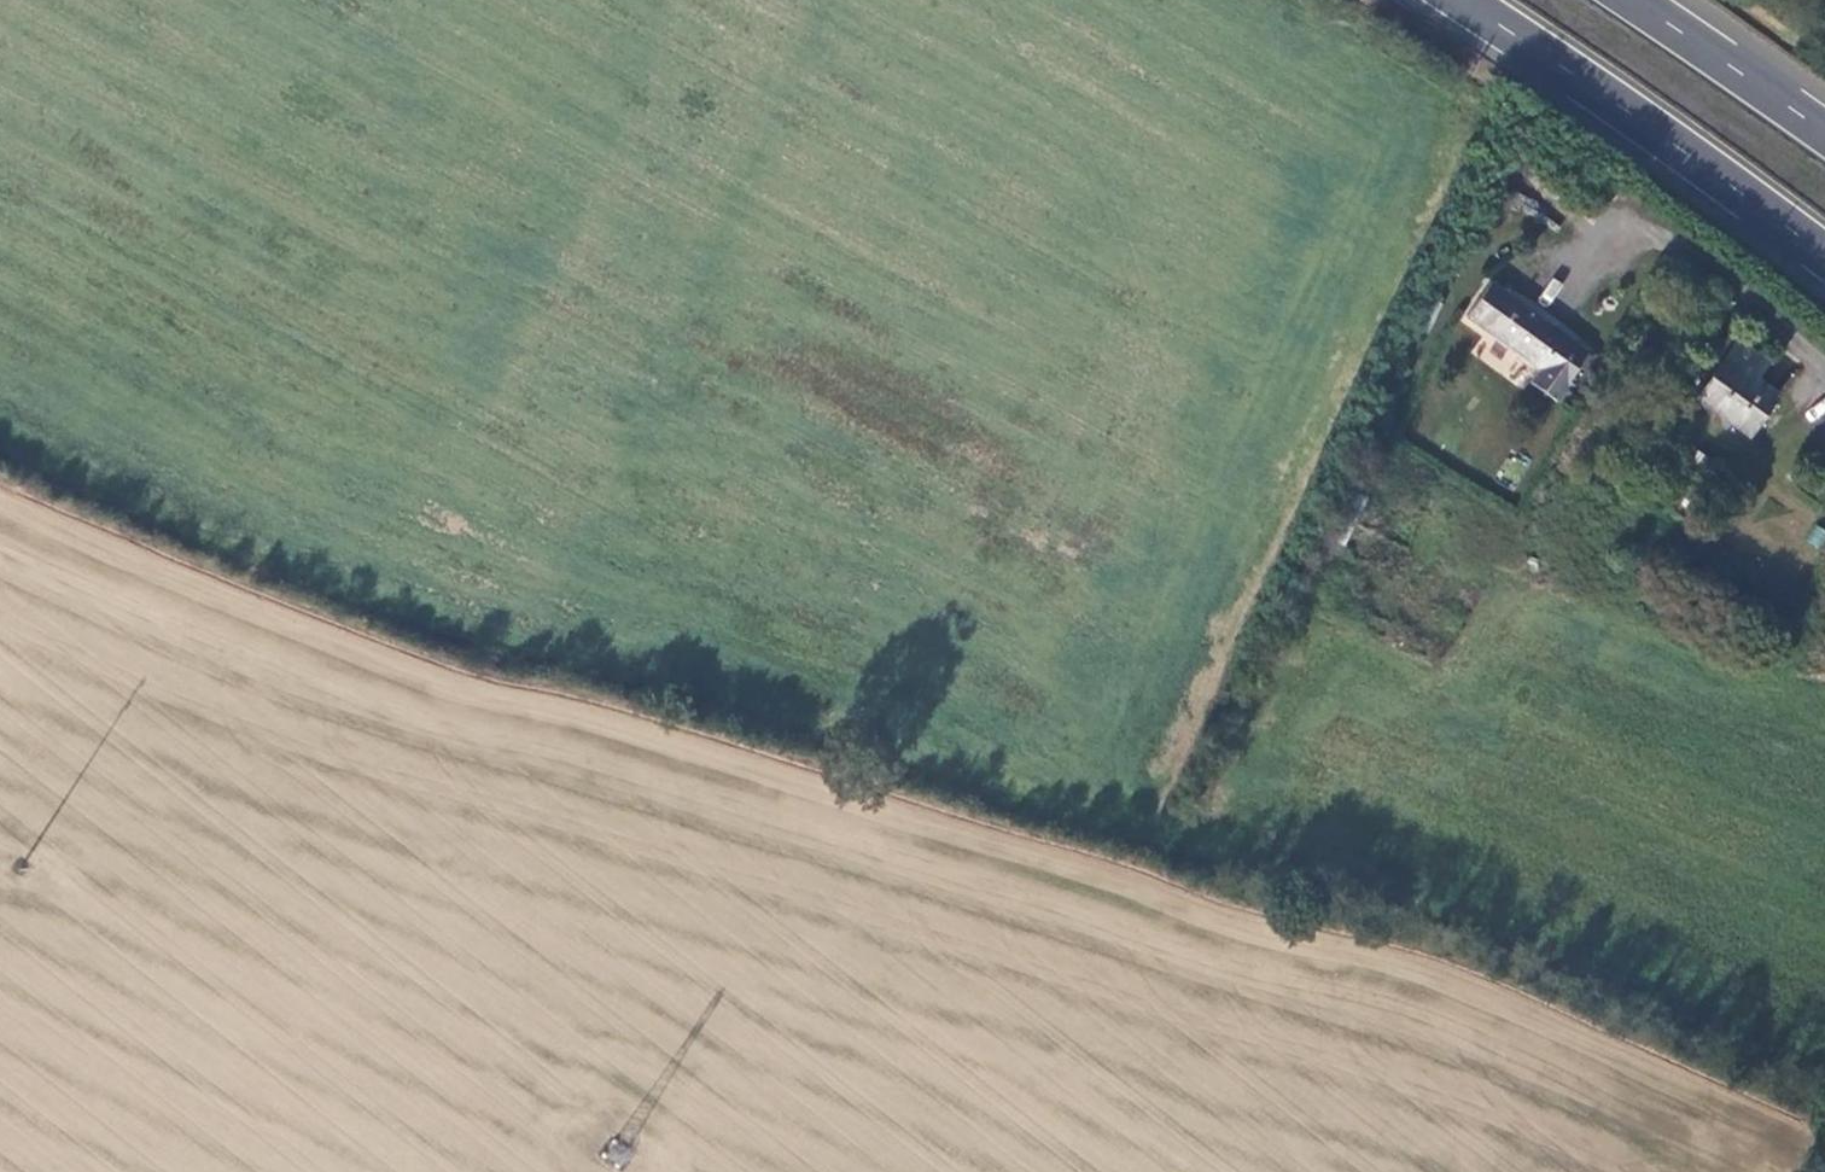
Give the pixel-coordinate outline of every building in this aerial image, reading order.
[(1560,357),(1512,323),(1489,358),(1535,391),(1560,357)] [(1731,358),(1691,416),(1741,450),(1768,411),(1749,397),(1761,380),(1731,358)]
